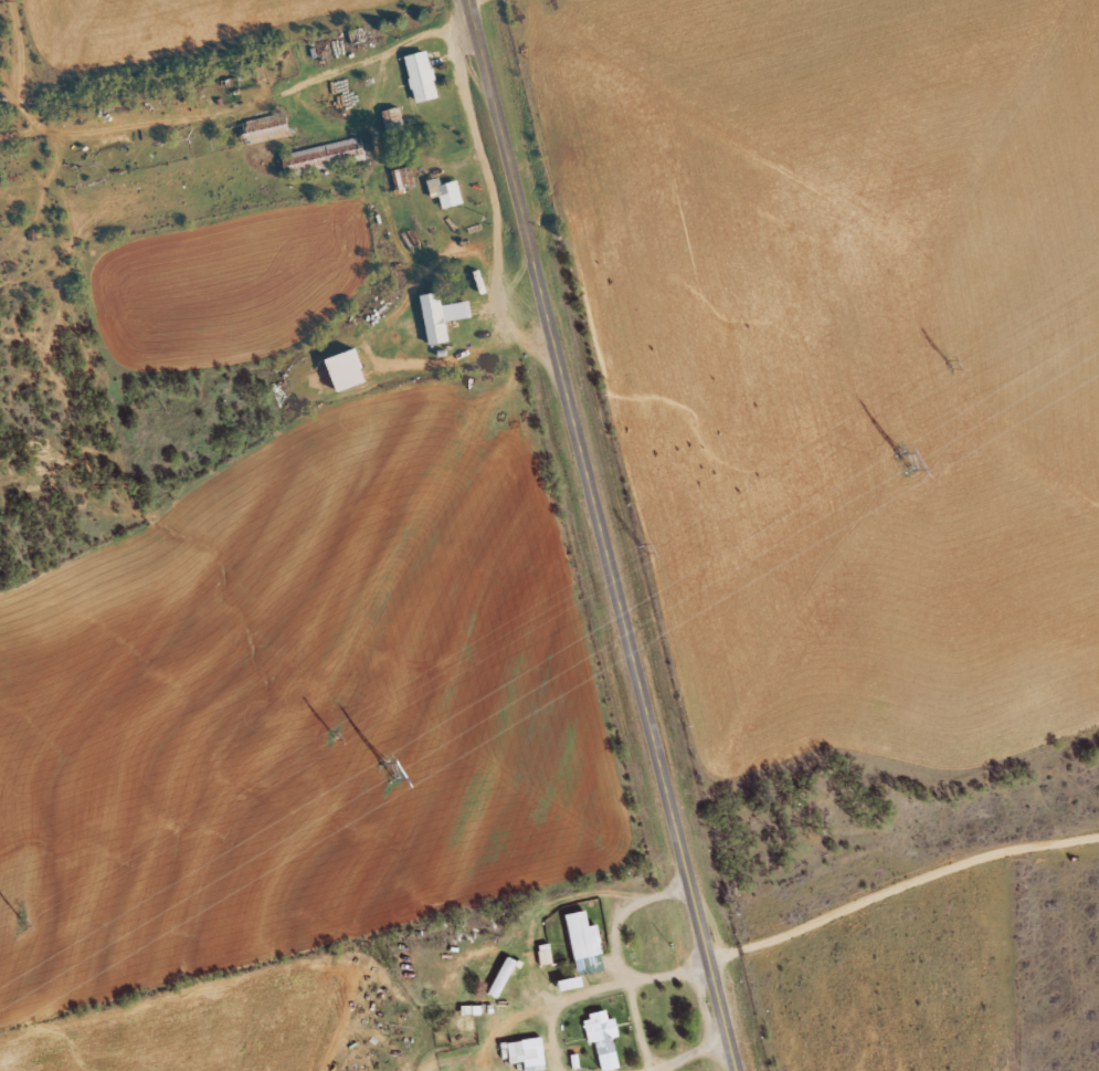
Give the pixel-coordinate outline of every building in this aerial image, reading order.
[(405,57),(416,104),(440,98),(428,51),(405,57)] [(290,138),(287,115),(247,121),(248,134),(241,135),(243,144),(290,138)] [(365,161),(360,138),(282,155),(287,179),(365,161)] [(432,199),(439,196),(443,210),(464,204),(457,181),(442,185),(440,180),(428,183),(432,199)] [(466,304),(443,308),(441,295),(422,298),(430,346),(449,343),(446,323),(469,319),(466,304)] [(327,360),(338,392),(367,383),(357,350),(327,360)] [(597,923),(588,924),(585,909),(565,913),(575,975),(604,970),(597,923)] [(540,964),(552,962),(549,942),(538,943),(540,964)] [(488,993),(498,998),(516,959),(506,954),(488,993)] [(595,1041),(601,1070),(619,1067),(613,1037),(618,1036),(615,1016),(608,1018),(606,1010),(583,1015),(588,1042),(595,1041)] [(542,1037),(507,1040),(510,1062),(524,1061),(525,1070),(545,1069),(542,1037)]
